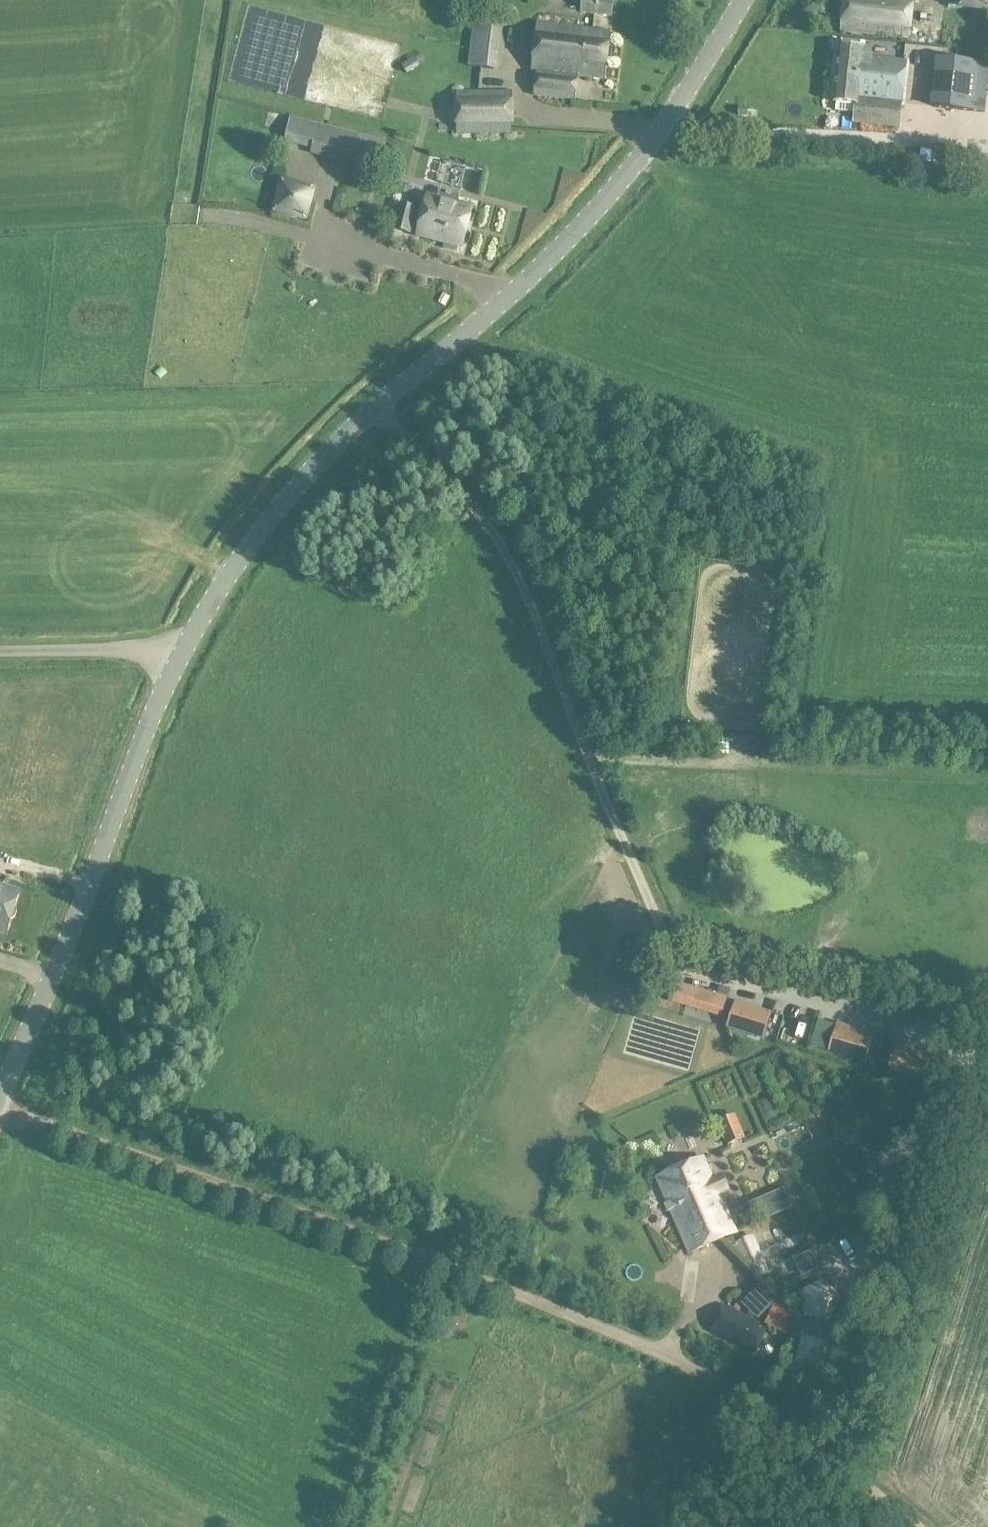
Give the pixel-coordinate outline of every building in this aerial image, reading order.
[(581,14),(612,18),(614,2),(593,0),(582,0),(581,14)] [(845,0),(840,32),(908,40),(912,0),(841,0),(845,0)] [(947,3),(987,9),(987,0),(947,0),(947,3)] [(499,18),(469,19),(470,66),(500,65),(499,18)] [(539,24),(533,72),(536,72),(533,97),(576,102),(578,78),(604,81),(610,32),(539,24)] [(840,47),(834,102),(855,104),(853,123),(899,127),(902,101),(903,102),(907,61),(863,57),(864,49),(840,47)] [(936,59),(930,107),(985,113),(987,86),(987,65),(936,59)] [(457,92),(457,135),(512,135),(512,91),(457,92)] [(351,151),(355,126),(313,120),(309,144),(351,151)] [(428,197),(424,213),(415,211),(416,209),(400,205),(394,229),(410,233),(413,222),(421,224),(418,235),(448,243),(446,249),(457,252),(458,246),(462,247),(472,208),(428,197)] [(7,936),(20,893),(0,886),(0,934),(7,936)] [(692,987),(686,1005),(686,1006),(710,1014),(712,1008),(717,994),(692,987)] [(733,1006),(727,1027),(765,1038),(771,1018),(733,1006)] [(828,1052),(866,1063),(875,1033),(837,1022),(828,1052)] [(887,1070),(925,1082),(934,1052),(896,1040),(887,1070)] [(745,1138),(735,1114),(717,1122),(726,1145),(745,1138)] [(705,1160),(682,1170),(713,1243),(737,1232),(705,1160)] [(713,1243),(682,1170),(657,1180),(689,1253),(713,1243)] [(784,1188),(748,1203),(756,1222),(792,1208),(784,1188)] [(762,1220),(769,1251),(791,1246),(784,1215),(762,1220)] [(758,1279),(771,1273),(754,1234),(732,1244),(739,1261),(747,1269),(751,1267),(758,1279)] [(818,1269),(811,1252),(795,1259),(802,1276),(818,1269)] [(839,1299),(822,1282),(802,1292),(805,1316),(828,1319),(839,1299)] [(723,1305),(710,1332),(754,1355),(767,1326),(723,1305)] [(827,1344),(803,1337),(796,1363),(822,1370),(827,1344)]
